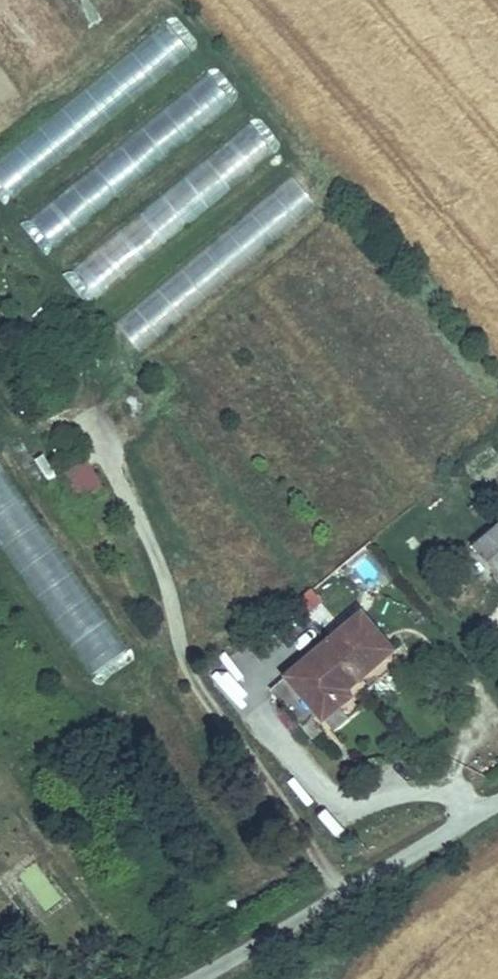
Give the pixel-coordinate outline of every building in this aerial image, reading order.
[(211,73),(24,211),(48,243),(235,106),(211,73)] [(91,295),(276,157),(252,125),(67,263),(91,295)] [(136,349),(318,208),(294,177),(111,318),(136,349)] [(119,657),(6,458),(0,461),(0,538),(80,679),(119,657)] [(65,472),(82,500),(104,487),(87,459),(65,472)] [(474,549),(497,578),(497,529),(474,549)] [(400,660),(363,615),(288,677),(331,729),(364,701),(359,695),(400,660)]
